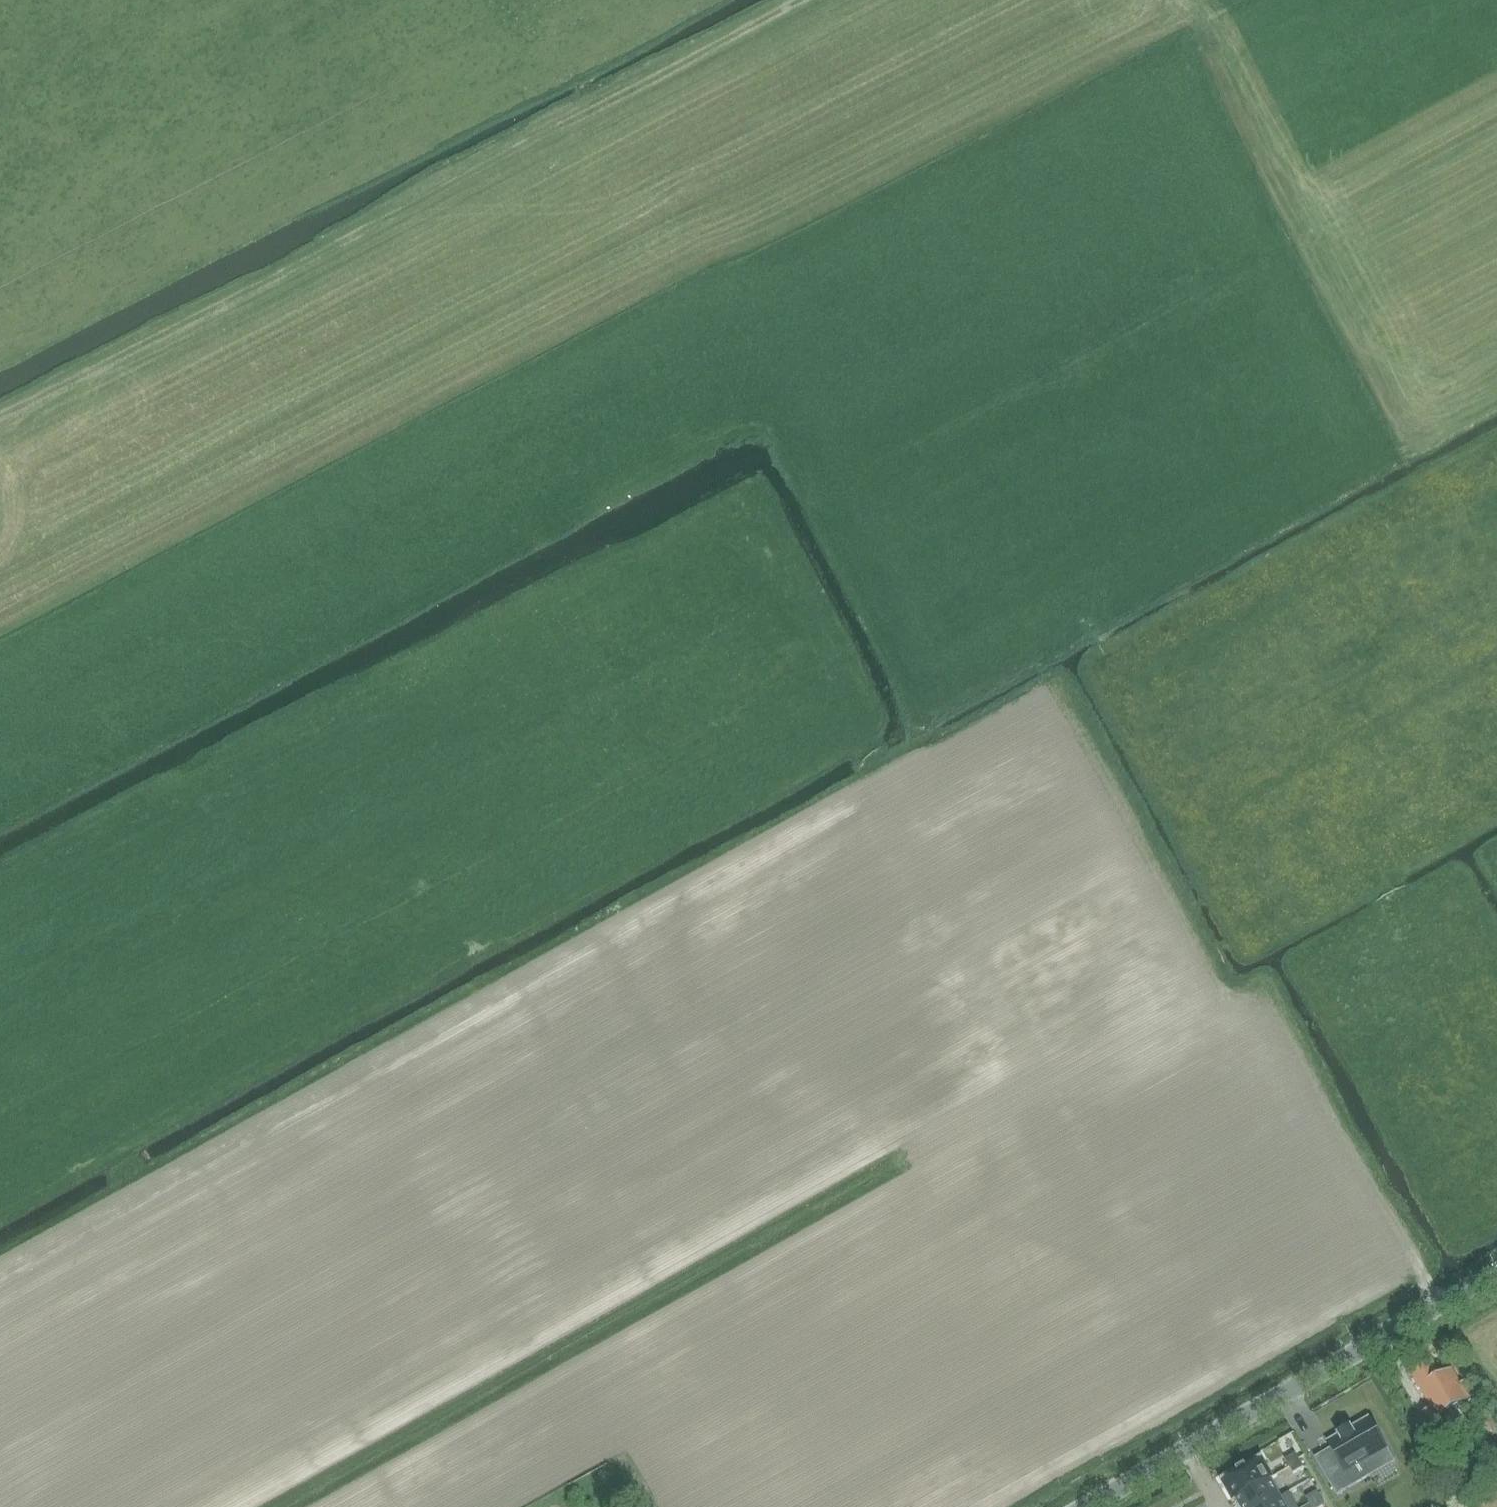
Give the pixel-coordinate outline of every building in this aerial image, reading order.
[(1434,1362),(1412,1375),(1432,1409),(1420,1416),(1427,1427),(1434,1439),(1448,1431),(1439,1417),(1457,1406),(1471,1398),(1463,1384),(1460,1386),(1452,1370),(1441,1376),(1434,1362)] [(1492,1437),(1496,1434),(1496,1417),(1485,1424),(1492,1437)] [(1369,1418),(1351,1429),(1351,1428),(1338,1435),(1339,1436),(1328,1443),(1332,1449),(1316,1458),(1337,1495),(1371,1475),(1364,1463),(1387,1450),(1369,1418)] [(1289,1467),(1300,1461),(1296,1454),(1285,1460),(1289,1467)] [(1269,1479),(1273,1477),(1263,1457),(1262,1456),(1260,1457),(1260,1458),(1223,1479),(1223,1478),(1220,1480),(1221,1481),(1232,1500),(1236,1498),(1236,1497),(1269,1478),(1269,1479)] [(1304,1468),(1300,1461),(1289,1467),(1293,1474),(1304,1468)] [(1241,1506),(1262,1506),(1280,1497),(1269,1479),(1269,1478),(1236,1497),(1236,1498),(1241,1506)] [(1311,1504),(1321,1498),(1317,1491),(1307,1497),(1311,1504)] [(1280,1497),(1262,1506),(1285,1506),(1280,1497)] [(1311,1504),(1312,1506),(1322,1506),(1325,1505),(1321,1498),(1311,1504)]
